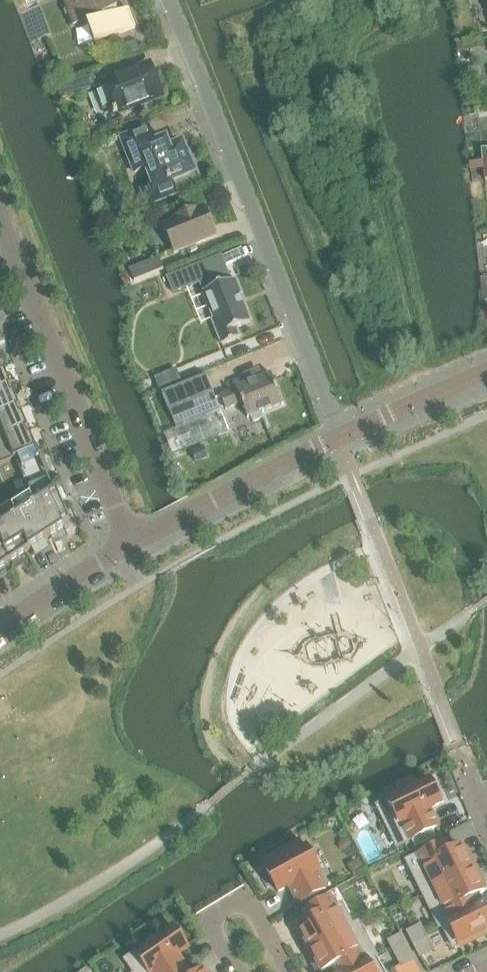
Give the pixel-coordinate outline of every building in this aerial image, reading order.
[(115,11),(117,10),(113,0),(63,0),(73,27),(89,21),(90,24),(87,25),(94,44),(136,28),(129,10),(116,15),(115,11)] [(51,35),(40,6),(21,13),(32,42),(51,35)] [(470,42),(471,51),(485,50),(484,41),(470,42)] [(163,96),(150,65),(102,84),(114,115),(122,112),(125,114),(132,111),(134,108),(163,96)] [(62,101),(98,87),(94,76),(58,90),(62,101)] [(201,182),(189,153),(186,155),(182,146),(170,150),(166,141),(157,145),(150,127),(121,138),(135,174),(148,169),(154,185),(140,191),(147,207),(178,195),(177,192),(201,182)] [(217,236),(205,209),(199,211),(198,209),(174,219),(175,221),(163,226),(174,253),(217,236)] [(222,255),(166,277),(167,279),(168,278),(174,293),(200,283),(204,292),(203,293),(213,319),(212,320),(212,322),(214,321),(215,323),(219,334),(218,335),(218,336),(220,336),(223,343),(221,344),(222,345),(240,338),(239,337),(238,337),(235,330),(251,323),(240,296),(242,296),(241,294),(240,295),(235,282),(236,281),(236,280),(231,282),(221,258),(223,257),(222,255)] [(134,282),(164,270),(159,258),(129,270),(134,282)] [(5,373),(3,374),(0,369),(3,368),(2,366),(0,367),(0,392),(11,387),(5,373)] [(283,405),(271,375),(236,389),(237,390),(221,396),(226,409),(242,403),(248,418),(250,418),(253,423),(263,419),(262,413),(283,405)] [(205,377),(160,394),(174,431),(167,434),(166,434),(174,454),(175,454),(226,433),(205,377)] [(13,395),(11,396),(9,390),(12,389),(11,387),(0,392),(0,417),(19,408),(13,395)] [(22,416),(20,417),(17,411),(20,410),(19,408),(0,417),(0,441),(28,430),(22,416)] [(36,451),(30,437),(28,438),(26,432),(28,431),(28,430),(0,441),(0,467),(15,461),(16,461),(15,460),(36,451)] [(207,458),(203,447),(192,452),(196,463),(207,458)] [(70,526),(56,493),(54,494),(36,451),(15,460),(16,461),(15,461),(29,496),(48,540),(70,526)] [(48,540),(29,496),(11,508),(29,552),(48,540)] [(11,508),(0,515),(0,541),(10,565),(29,552),(11,508)] [(0,541),(0,571),(10,565),(0,541)] [(430,809),(441,804),(438,799),(442,798),(434,783),(431,785),(429,781),(417,787),(413,778),(397,786),(401,795),(378,806),(398,847),(416,838),(420,846),(436,838),(433,830),(438,827),(430,809)] [(476,869),(470,856),(467,857),(462,848),(451,853),(446,842),(440,845),(436,839),(415,849),(418,856),(407,861),(423,894),(476,869)] [(326,889),(317,872),(319,871),(307,849),(304,850),(300,841),(264,860),(268,869),(266,870),(279,893),(289,887),(299,904),(326,889)] [(366,871),(360,861),(349,867),(354,878),(366,871)] [(473,898),(484,892),(479,883),(482,881),(476,869),(423,894),(439,926),(477,907),(473,898)] [(353,926),(341,905),(336,908),(331,898),(303,912),(309,923),(298,929),(303,938),(300,940),(307,952),(353,926)] [(486,931),(486,902),(477,907),(439,926),(440,927),(443,926),(453,947),(459,945),(460,948),(477,940),(475,937),(486,931)] [(358,924),(353,926),(307,952),(314,965),(317,963),(322,971),(333,966),(336,971),(344,971),(375,955),(358,924)] [(420,956),(432,950),(420,927),(408,933),(420,956)] [(178,956),(188,949),(173,928),(126,960),(134,971),(185,971),(188,970),(178,956)] [(413,960),(401,937),(389,943),(401,966),(413,960)] [(373,958),(376,956),(375,955),(344,971),(380,971),(373,958)]
